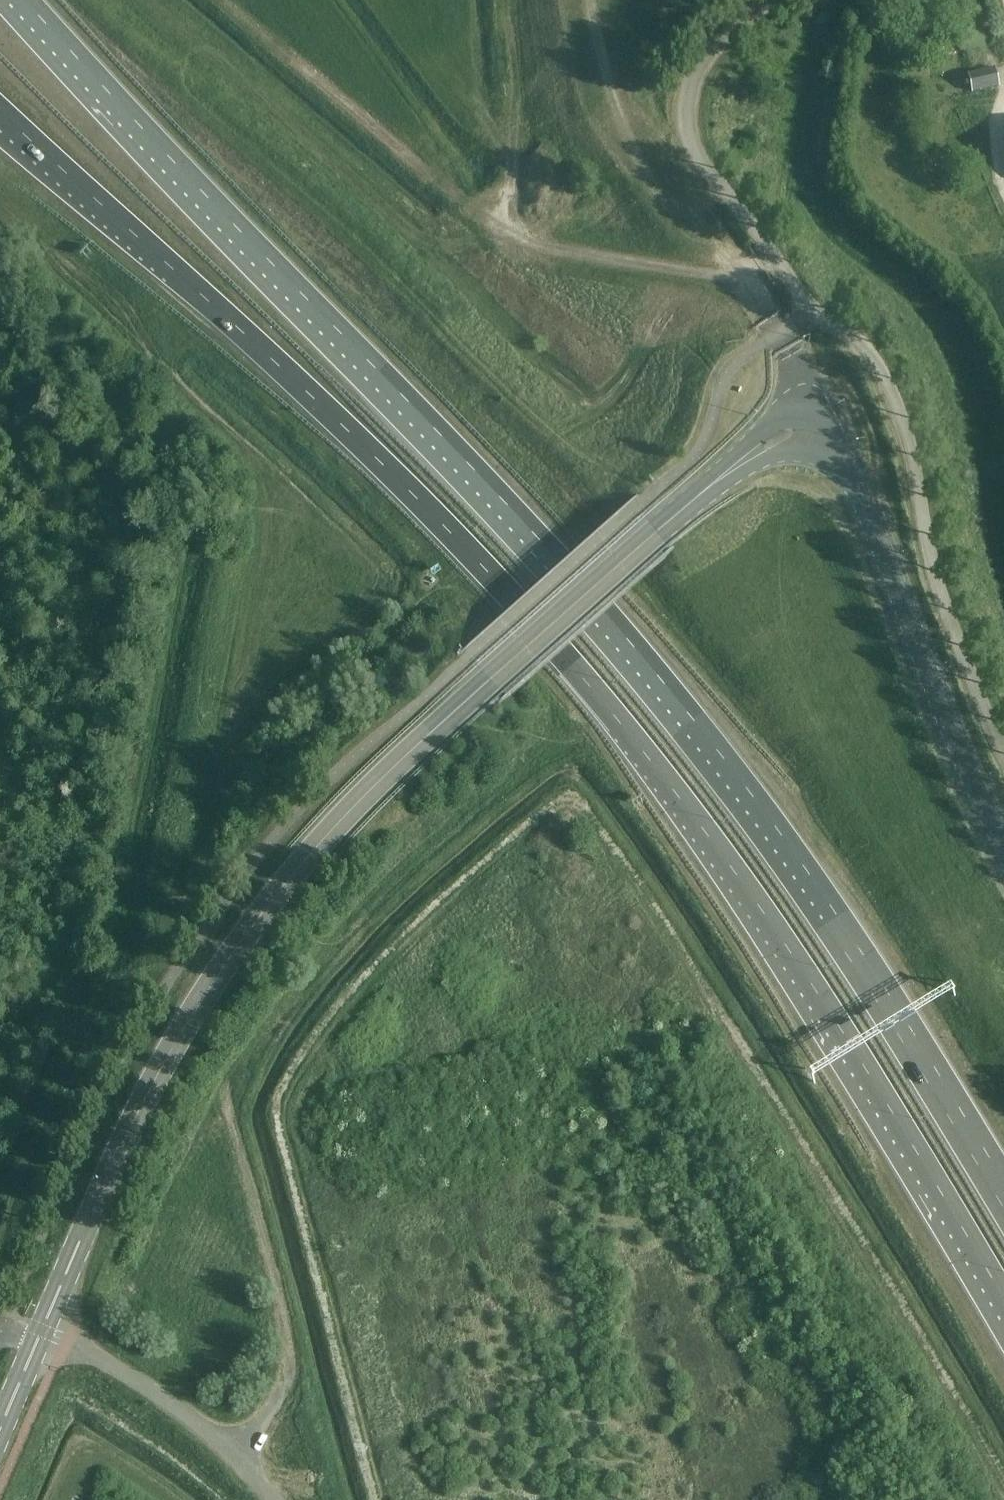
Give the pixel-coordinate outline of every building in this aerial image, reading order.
[(972,92),(997,86),(993,69),(968,74),(972,92)]
